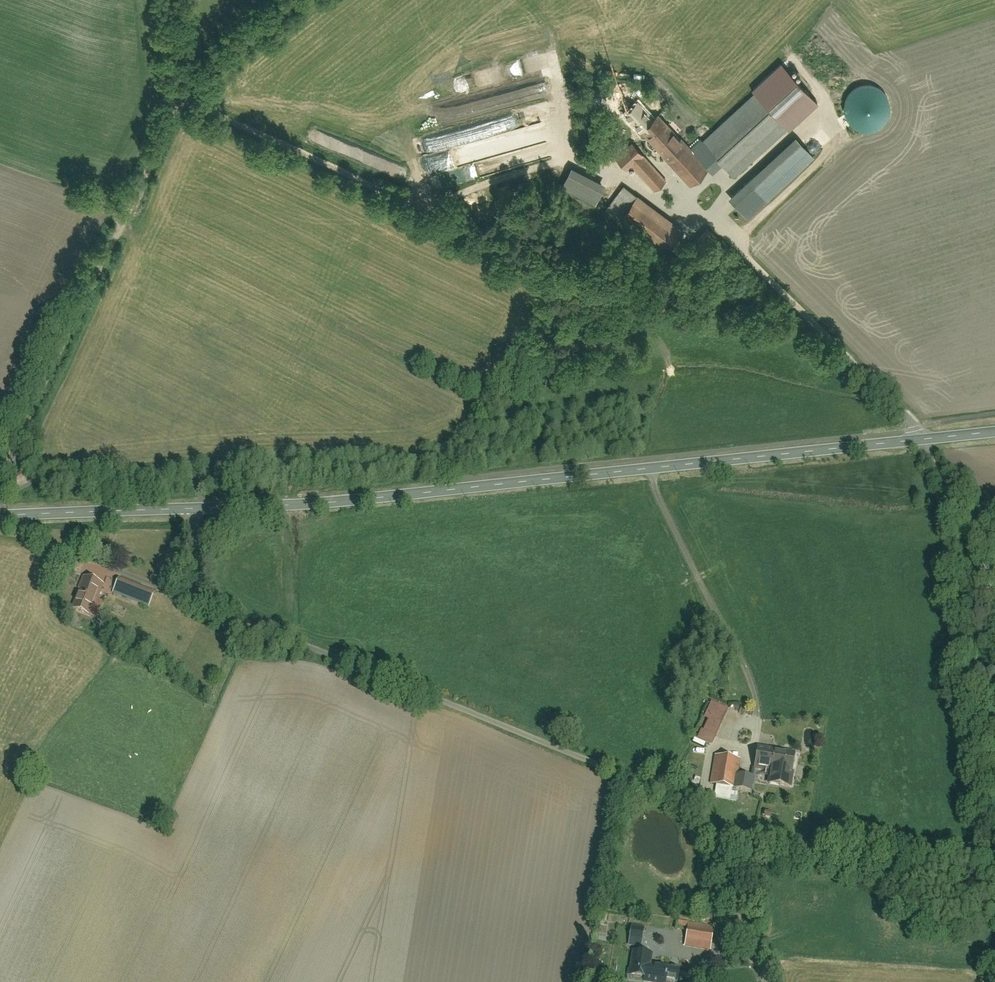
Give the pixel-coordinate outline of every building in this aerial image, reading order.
[(756,94),(705,142),(738,177),(790,130),(756,94)] [(665,109),(642,128),(691,184),(715,163),(665,109)] [(670,179),(647,155),(648,154),(634,140),(615,159),(629,173),(634,168),(657,192),(670,179)] [(800,140),(753,184),(769,200),(816,156),(800,140)] [(627,186),(610,210),(672,253),(689,229),(627,186)] [(90,616),(95,600),(99,601),(105,582),(87,576),(80,594),(84,596),(79,612),(90,616)] [(124,579),(116,597),(150,611),(158,593),(124,579)] [(702,730),(698,740),(713,746),(717,737),(702,730)] [(757,778),(769,779),(768,787),(791,789),(792,782),(796,782),(801,745),(761,740),(757,778)] [(715,758),(712,785),(734,787),(734,790),(749,792),(751,776),(738,774),(740,761),(715,758)] [(713,952),(717,927),(675,921),(673,933),(686,935),(685,948),(713,952)] [(638,932),(634,951),(661,957),(665,938),(638,932)] [(645,981),(681,981),(684,968),(648,962),(645,981)]
